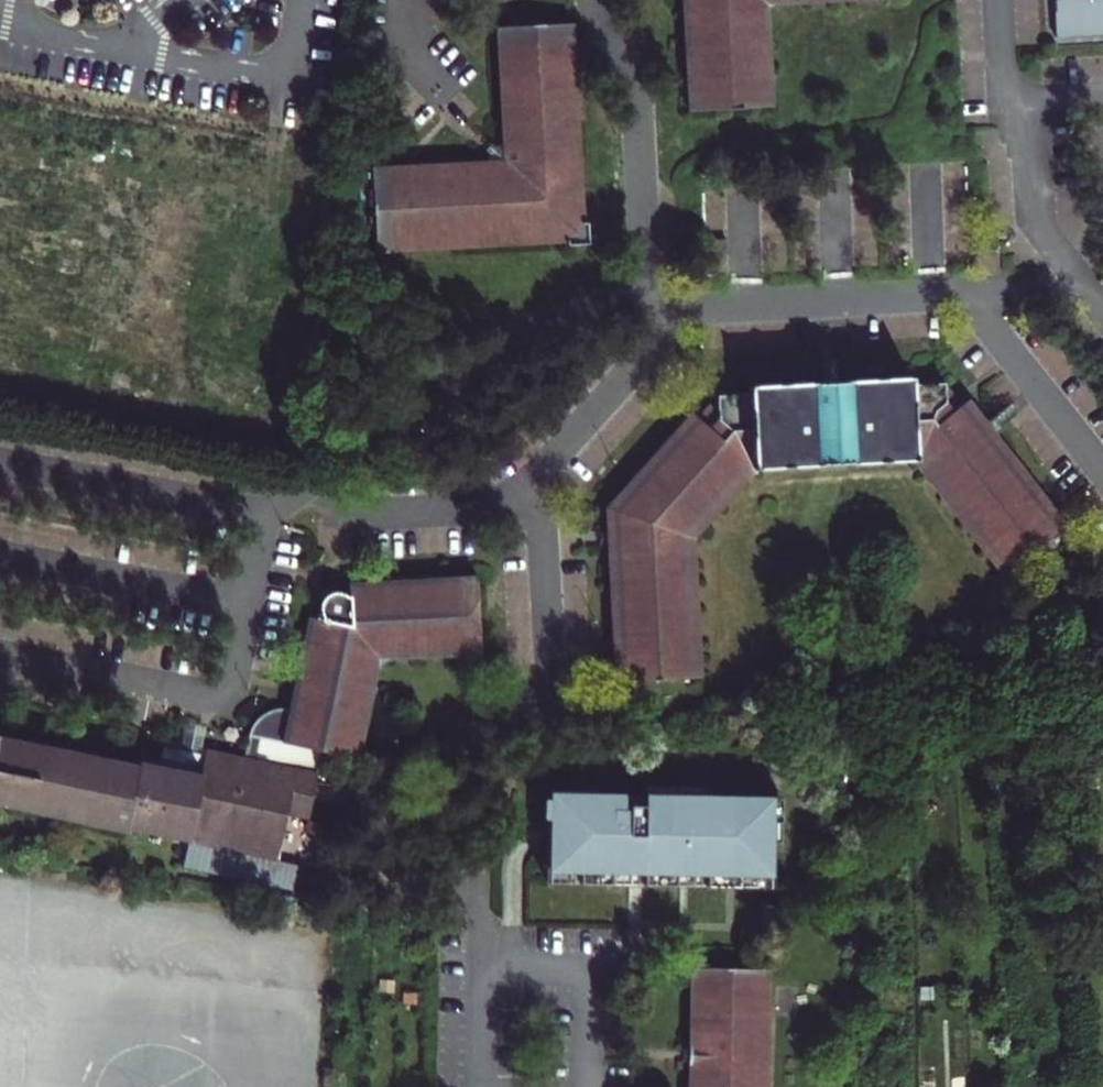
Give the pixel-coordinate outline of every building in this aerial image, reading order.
[(683,107),(766,104),(762,6),(894,0),(679,0),(683,107)] [(1048,36),(1102,33),(1102,0),(1046,0),(1048,36)] [(513,15),(490,16),(496,149),(474,150),(421,152),(413,152),(365,154),(367,240),(552,232),(553,241),(586,239),(584,205),(576,205),(567,13),(513,15)] [(710,234),(710,224),(692,224),(692,235),(710,234)] [(810,353),(811,376),(828,375),(827,353),(817,353),(810,353)] [(692,406),(687,412),(683,409),(599,502),(601,540),(606,677),(689,674),(684,532),(744,464),(895,456),(984,573),(1051,522),(984,433),(975,422),(955,395),(950,400),(934,377),(900,379),(900,371),(828,375),(811,376),(739,380),(739,388),(707,390),(692,406)] [(986,414),(975,422),(984,433),(995,424),(990,418),(986,414)] [(339,578),(339,591),(336,589),(330,587),(324,587),(321,588),(315,592),(312,598),(311,604),(313,610),(317,615),(302,612),(287,685),(283,702),(277,702),(270,703),(268,704),(267,704),(264,705),(258,708),(253,712),(248,717),(245,723),(242,729),(313,743),(351,751),(367,661),(376,653),(470,650),(467,571),(339,578)] [(180,716),(174,740),(194,745),(199,720),(187,717),(180,716)] [(242,729),(237,754),(194,745),(174,740),(152,736),(147,763),(131,760),(130,763),(52,746),(47,773),(30,769),(36,743),(0,736),(0,806),(118,830),(118,826),(179,839),(174,866),(285,888),(290,862),(268,858),(277,811),(299,815),(313,743),(242,729)] [(52,746),(36,743),(30,769),(47,773),(52,746)] [(546,786),(545,876),(608,877),(608,860),(630,860),(640,861),(640,878),(685,879),(766,880),(767,789),(546,786)] [(772,964),(693,963),(690,1086),(769,1086),(772,964)]
